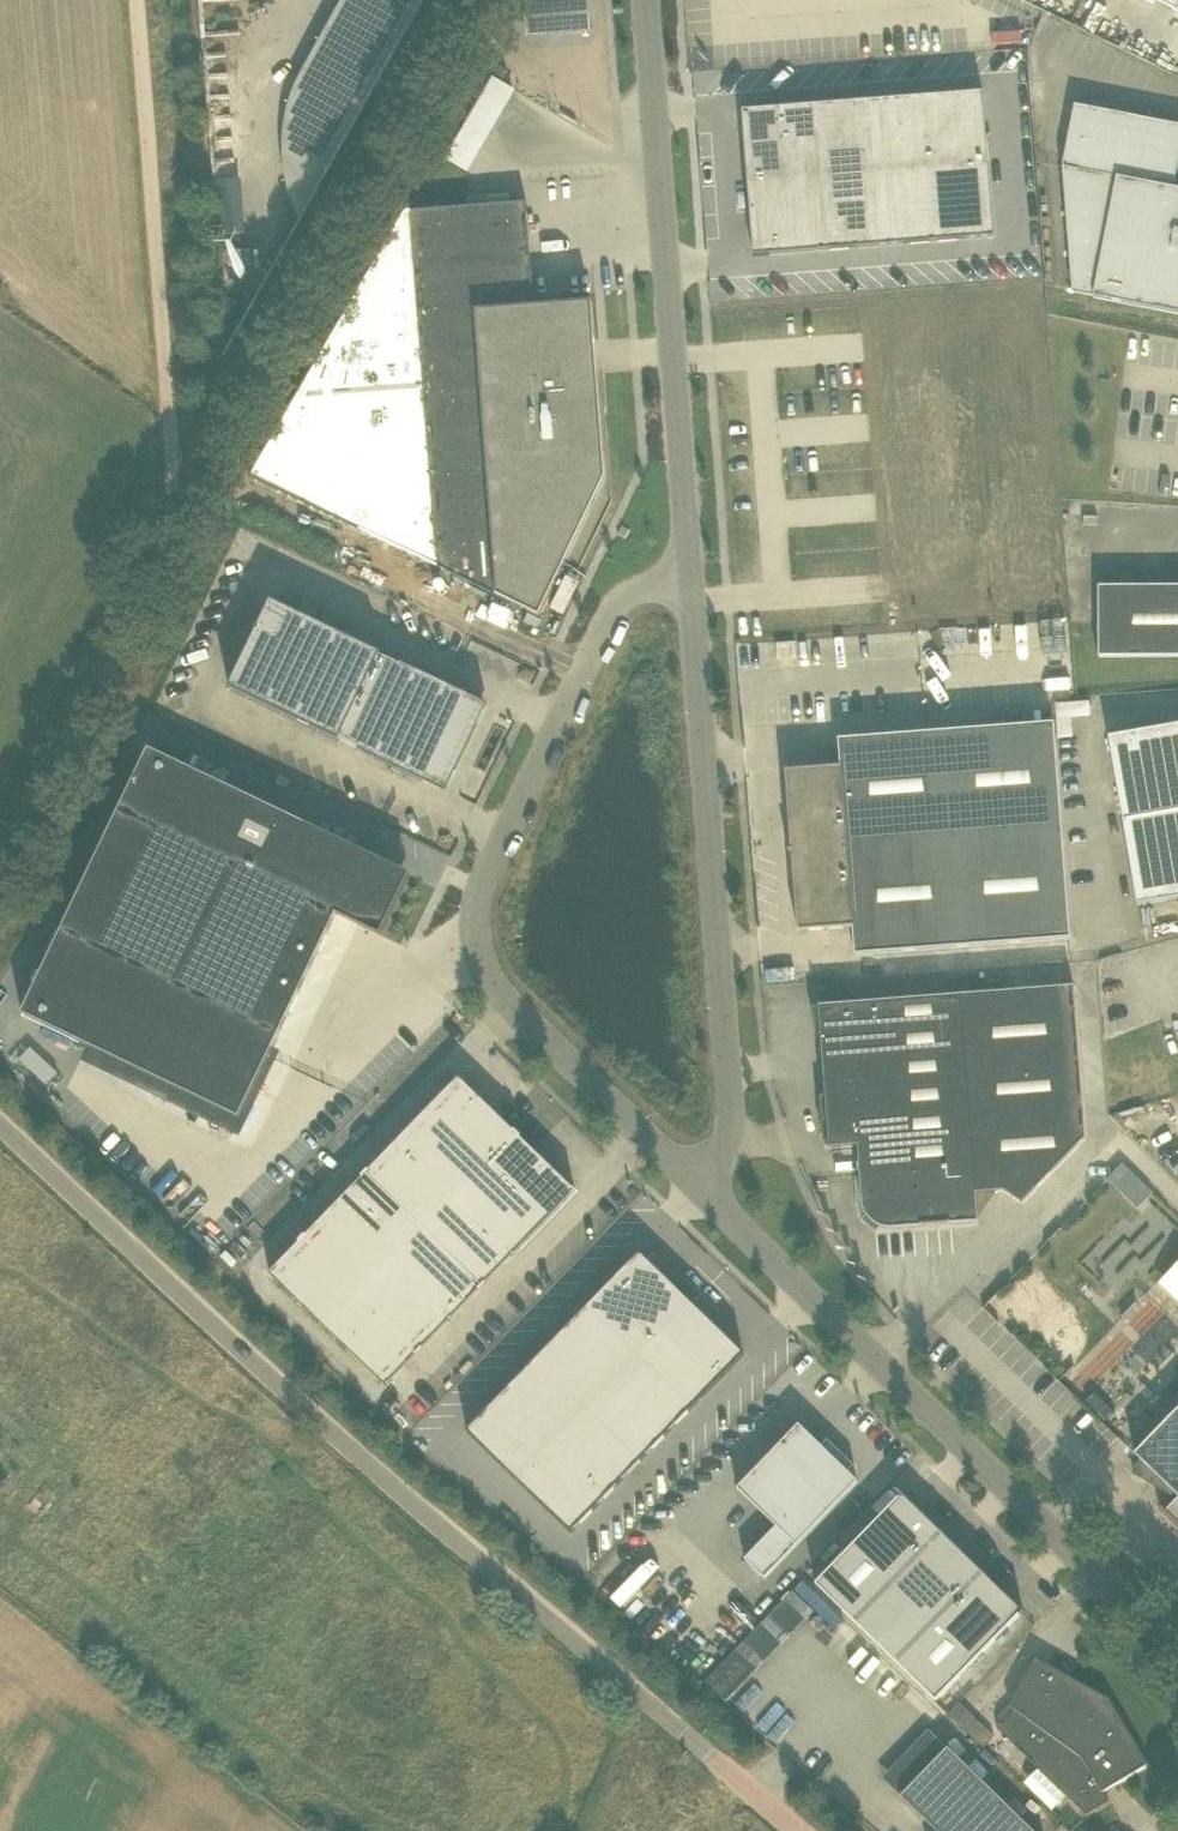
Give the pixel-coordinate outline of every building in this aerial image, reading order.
[(714,44),(805,39),(805,35),(867,32),(866,12),(874,11),(873,0),(712,0),(714,44)] [(1177,12),(1177,0),(1153,0),(1177,12)] [(591,1),(523,5),(526,41),(593,37),(591,1)] [(328,127),(348,138),(408,31),(388,20),(379,35),(342,15),(308,76),(345,96),(328,127)] [(496,63),(490,73),(503,81),(509,70),(496,63)] [(467,171),(512,88),(488,75),(442,158),(467,171)] [(995,238),(984,93),(743,112),(754,257),(995,238)] [(1174,189),(1177,169),(1177,125),(1075,105),(1063,167),(1118,178),(1094,298),(1177,314),(1177,189),(1174,189)] [(217,233),(242,232),(240,177),(214,178),(217,233)] [(538,620),(564,566),(561,564),(587,509),(585,476),(602,475),(591,340),(595,340),(592,301),(535,305),(527,202),(409,211),(437,572),(538,620)] [(252,250),(228,252),(229,266),(253,264),(252,250)] [(256,298),(254,284),(231,285),(232,300),(256,298)] [(1099,657),(1177,656),(1177,586),(1099,586),(1099,657)] [(464,693),(450,687),(402,664),(401,666),(380,656),(381,654),(272,601),(230,688),(340,741),(341,739),(361,749),(360,751),(412,776),(413,773),(438,784),(447,766),(455,770),(485,707),(463,696),(464,693)] [(1071,938),(1055,723),(839,739),(842,767),(786,771),(792,850),(790,850),(790,853),(792,853),(799,932),(854,927),(856,955),(1071,938)] [(1109,737),(1123,821),(1177,812),(1177,725),(1109,737)] [(379,935),(408,874),(149,749),(21,1015),(240,1120),(338,916),(379,935)] [(1123,821),(1138,905),(1177,898),(1177,812),(1123,821)] [(768,929),(782,929),(781,894),(767,895),(768,929)] [(832,1148),(858,1146),(862,1203),(863,1206),(864,1209),(865,1211),(866,1214),(861,1220),(876,1233),(881,1227),(884,1228),(887,1228),(890,1229),(893,1229),(979,1222),(977,1194),(1004,1192),(1022,1204),(1086,1139),(1075,986),(821,1006),(821,1004),(819,1005),(830,1149),(832,1149),(832,1148)] [(18,1059),(47,1086),(58,1073),(30,1047),(18,1059)] [(301,1243),(270,1274),(387,1386),(417,1355),(418,1356),(424,1350),(423,1349),(480,1290),(481,1291),(487,1285),(486,1284),(576,1191),(521,1138),(522,1137),(515,1131),(460,1078),(370,1171),(369,1170),(363,1177),(363,1178),(307,1236),(306,1235),(300,1242),(301,1243)] [(1141,1179),(1125,1164),(1110,1179),(1126,1195),(1141,1179)] [(1177,1222),(1151,1194),(1086,1258),(1120,1293),(1165,1249),(1158,1242),(1177,1222)] [(639,1359),(692,1304),(641,1254),(587,1308),(639,1359)] [(745,1354),(692,1304),(639,1359),(691,1409),(745,1354)] [(639,1359),(587,1308),(563,1333),(615,1384),(639,1359)] [(615,1384),(563,1333),(539,1358),(591,1408),(615,1384)] [(591,1408),(539,1358),(515,1383),(567,1433),(591,1408)] [(691,1409),(639,1359),(615,1384),(667,1434),(691,1409)] [(567,1433),(515,1383),(491,1407),(543,1458),(567,1433)] [(667,1434),(615,1384),(591,1408),(643,1459),(667,1434)] [(543,1458),(491,1407),(468,1432),(520,1482),(543,1458)] [(643,1459),(591,1408),(567,1433),(619,1484),(643,1459)] [(1135,1455),(1143,1463),(1138,1472),(1171,1490),(1177,1496),(1177,1410),(1135,1455)] [(745,1559),(765,1579),(859,1481),(849,1472),(855,1465),(827,1438),(821,1445),(800,1425),(738,1489),(777,1526),(745,1559)] [(619,1484),(567,1433),(543,1458),(595,1508),(619,1484)] [(595,1508),(543,1458),(520,1482),(572,1533),(595,1508)] [(856,1623),(944,1533),(942,1532),(938,1536),(901,1499),(905,1495),(903,1494),(816,1584),(856,1623)] [(1166,1510),(1162,1506),(1160,1508),(1177,1525),(1177,1498),(1166,1510)] [(896,1662),(984,1572),(982,1570),(978,1574),(941,1538),(945,1534),(944,1533),(856,1623),(896,1662)] [(985,1573),(984,1572),(896,1662),(937,1701),(1024,1611),(1022,1609),(1018,1613),(981,1577),(985,1573)] [(789,1586),(704,1682),(727,1702),(812,1606),(789,1586)] [(1036,1659),(1010,1706),(1016,1710),(998,1728),(1087,1815),(1110,1801),(1104,1791),(1148,1765),(1109,1699),(1036,1659)] [(948,1748),(901,1797),(902,1797),(916,1811),(937,1830),(1034,1830),(948,1748)]
